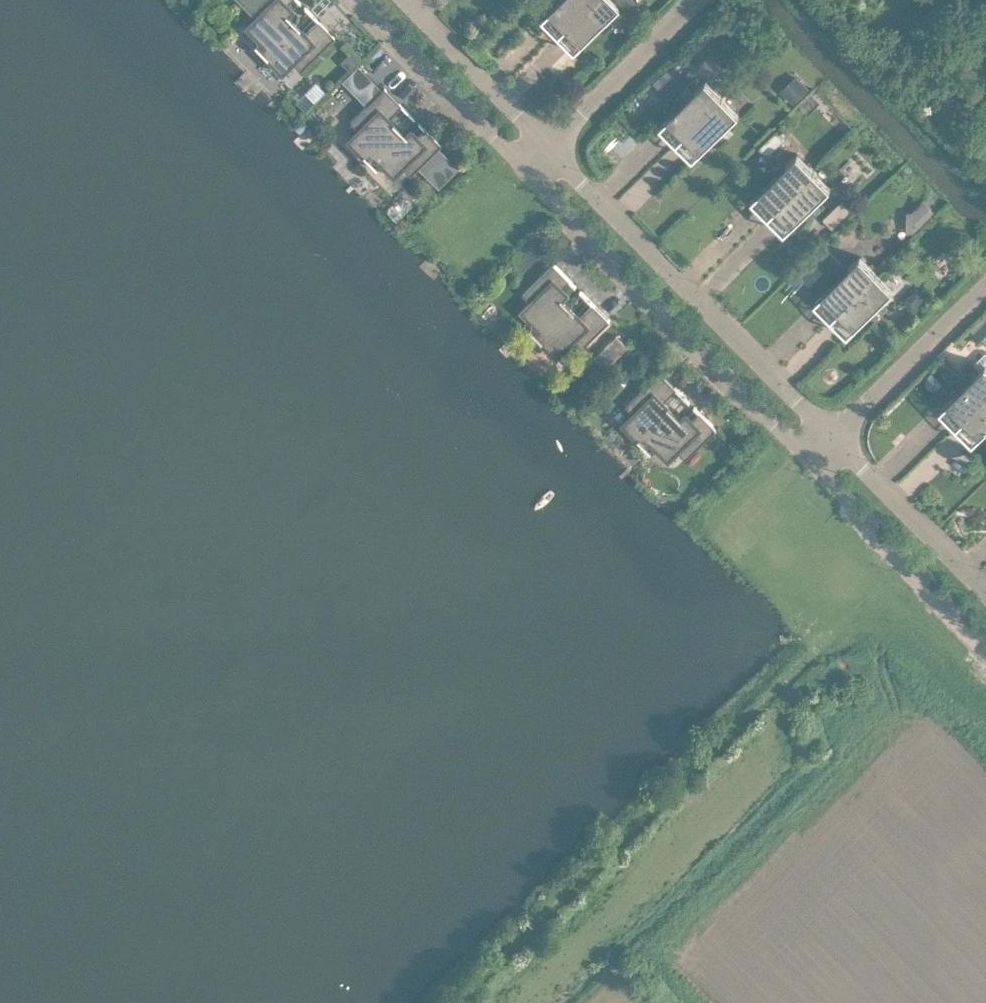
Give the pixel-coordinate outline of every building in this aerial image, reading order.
[(326,26),(309,9),(296,22),(279,4),(283,0),(240,0),(247,7),(238,16),(249,26),(243,31),(273,61),(284,51),(292,59),(326,26)] [(554,15),(569,0),(539,0),(554,15)] [(554,15),(570,32),(603,0),(569,0),(554,15)] [(342,41),(333,51),(342,60),(351,51),(342,41)] [(791,64),(776,79),(789,92),(804,77),(791,64)] [(662,106),(679,123),(717,85),(701,69),(662,106)] [(307,71),(288,90),(297,100),(317,80),(307,71)] [(430,137),(432,134),(416,117),(408,125),(402,119),(397,124),(379,107),(393,94),(376,77),(342,110),(350,118),(339,129),(361,151),(366,146),(384,165),(394,156),(402,164),(410,156),(430,137)] [(717,85),(679,123),(695,140),(734,102),(717,85)] [(930,94),(938,99),(943,90),(935,85),(930,94)] [(430,137),(410,156),(430,176),(449,157),(430,137)] [(754,180),(770,197),(809,159),(793,143),(754,180)] [(809,159),(770,197),(787,214),(825,176),(809,159)] [(845,180),(818,207),(828,217),(855,190),(845,180)] [(902,200),(901,222),(904,225),(929,200),(918,189),(907,200),(902,200)] [(822,238),(809,252),(822,264),(835,251),(822,238)] [(817,283),(833,300),(872,262),(855,245),(817,283)] [(571,343),(605,309),(588,292),(575,306),(557,288),(563,283),(557,277),(565,269),(548,252),(518,282),(526,291),(517,299),(527,310),(522,315),(552,345),(563,335),(571,343)] [(872,262),(833,300),(849,316),(888,278),(872,262)] [(911,276),(898,289),(911,301),(923,288),(911,276)] [(612,324),(589,346),(600,357),(622,335),(612,324)] [(958,408),(985,380),(985,343),(980,342),(969,353),(975,358),(942,391),(958,408)] [(680,448),(711,418),(694,401),(686,409),(681,403),(675,408),(658,391),(672,377),(655,360),(621,394),(629,402),(618,413),(640,435),(645,430),(663,449),(672,440),(680,448)] [(958,408),(974,424),(985,413),(985,380),(958,408)]
